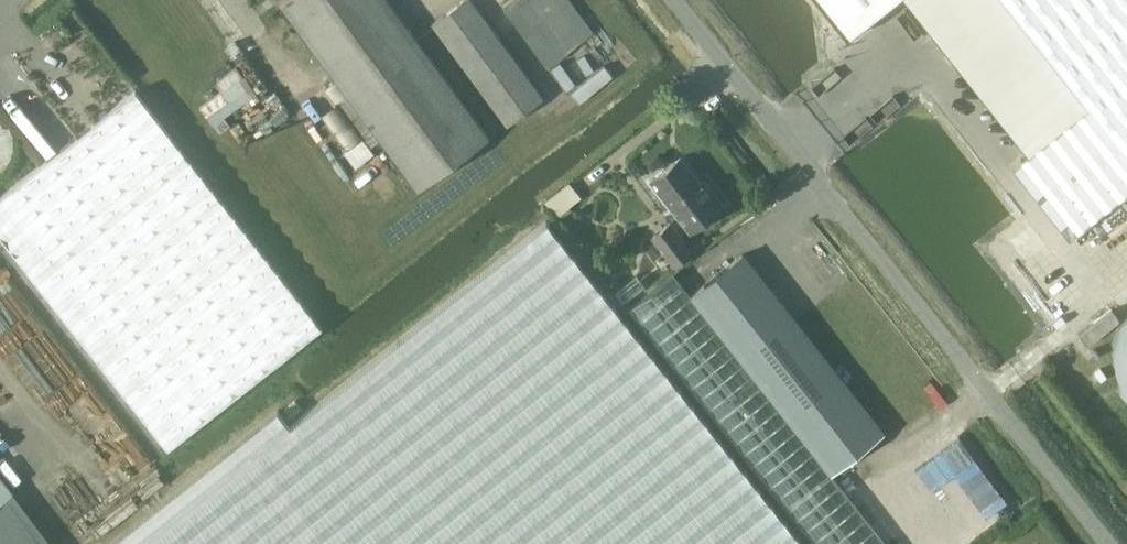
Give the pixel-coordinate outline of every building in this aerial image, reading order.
[(488,136),(387,0),(284,0),(281,2),(348,93),(381,137),(417,188),(488,136)] [(542,96),(472,0),(464,0),(432,23),(506,123),(542,96)] [(570,0),(512,0),(504,7),(547,65),(593,31),(570,0)] [(1007,0),(915,0),(964,61),(965,61),(1034,148),(1089,104),(1007,0)] [(1089,104),(1034,148),(1013,165),(1069,236),(1126,190),(1126,0),(1007,0),(1089,104)] [(0,196),(0,233),(169,447),(322,326),(135,90),(0,196)] [(348,93),(337,102),(369,146),(381,137),(348,93)] [(689,231),(722,204),(709,189),(703,194),(697,187),(700,184),(678,157),(648,181),(689,231)] [(547,194),(557,209),(578,194),(568,179),(547,194)] [(108,543),(804,543),(546,221),(289,426),(276,410),(108,543)] [(672,265),(690,251),(668,223),(650,238),(672,265)] [(645,240),(602,275),(814,543),(887,543),(830,473),(884,430),(742,253),(689,295),(645,240)] [(1079,334),(1087,345),(1120,319),(1112,308),(1079,334)] [(1126,317),(1122,323),(1119,329),(1116,335),(1115,342),(1114,349),(1114,356),(1114,363),(1116,369),(1119,376),(1122,382),(1126,387),(1126,388),(1126,316),(1126,317)] [(12,492),(0,477),(0,543),(52,543),(12,492)]
